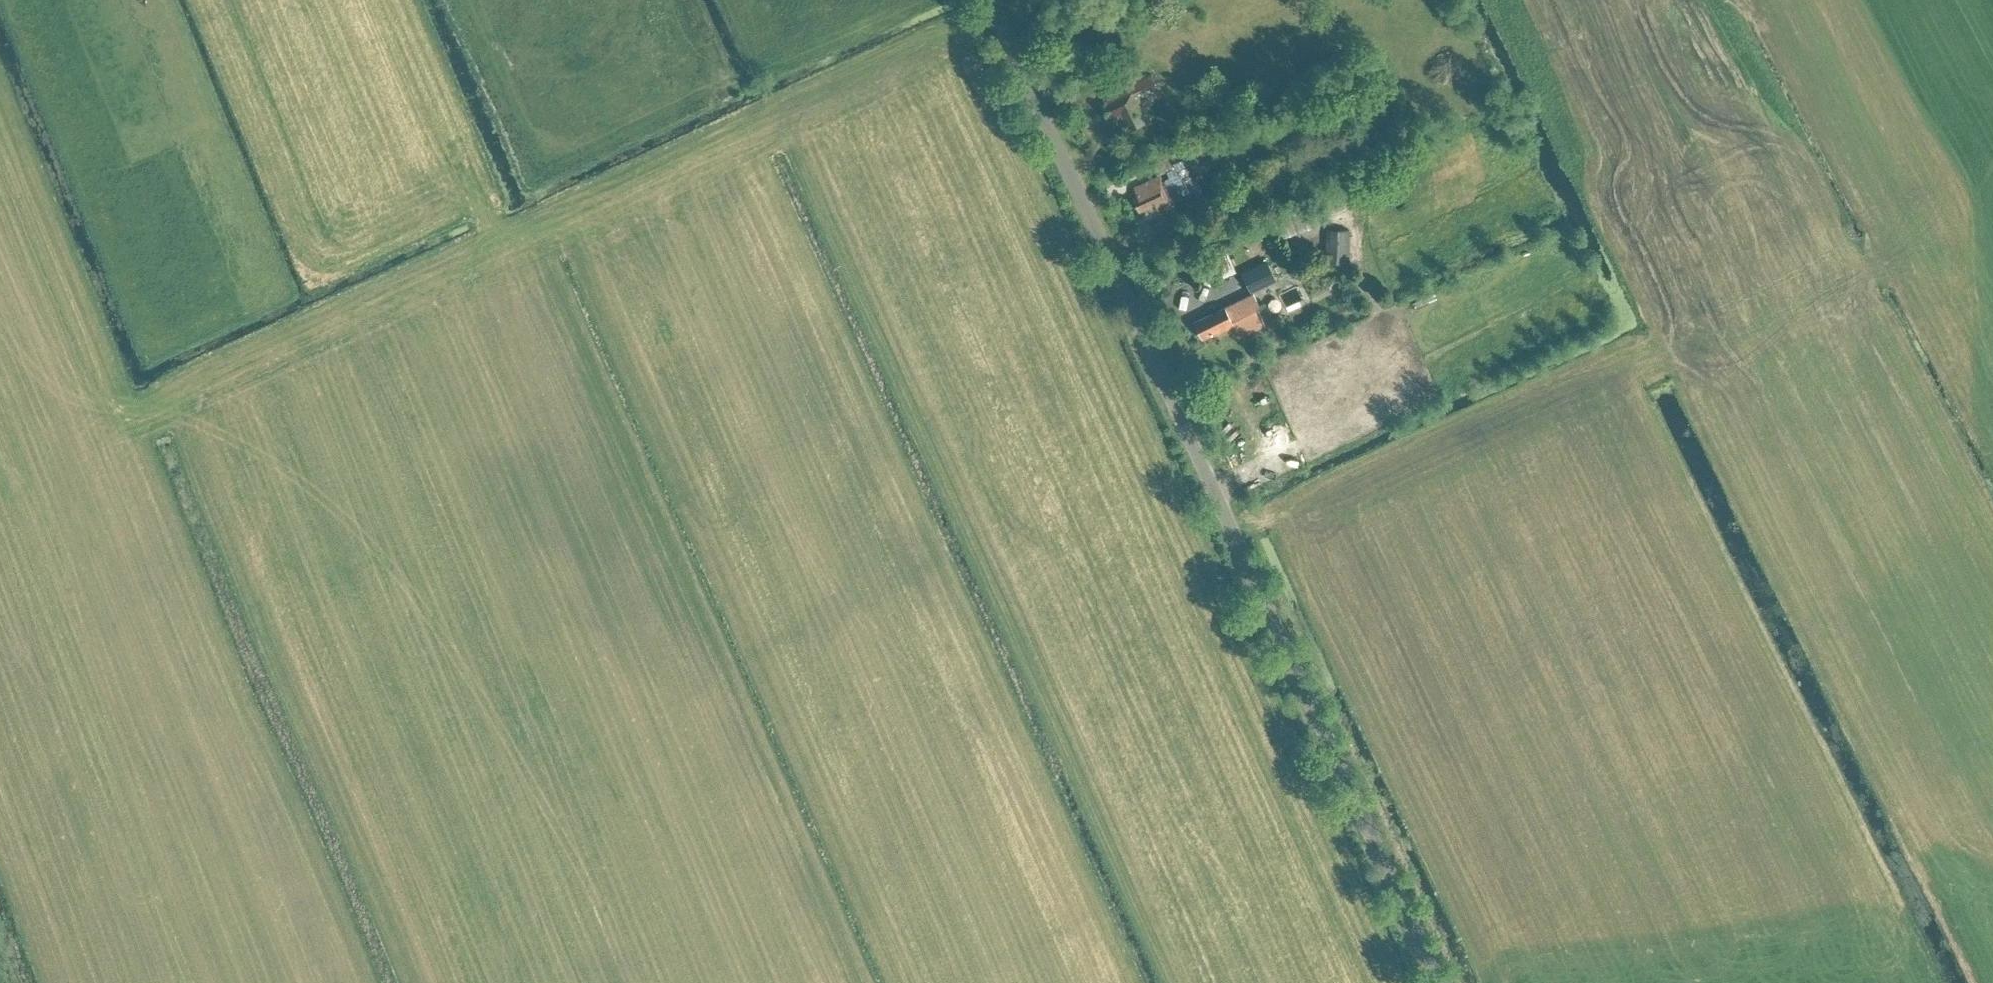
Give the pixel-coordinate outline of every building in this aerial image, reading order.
[(1149,119),(1143,106),(1151,103),(1144,87),(1154,82),(1151,74),(1103,95),(1106,102),(1102,104),(1108,118),(1120,112),(1128,129),(1149,119)] [(1200,185),(1194,173),(1206,167),(1212,159),(1216,154),(1214,152),(1209,137),(1191,144),(1170,153),(1176,168),(1168,172),(1170,177),(1162,180),(1159,175),(1132,187),(1136,196),(1132,198),(1138,211),(1154,204),(1157,212),(1173,205),(1171,201),(1185,195),(1186,198),(1198,192),(1200,185)] [(1296,229),(1311,220),(1307,212),(1292,221),(1296,229)] [(1325,260),(1348,260),(1349,229),(1326,229),(1325,260)] [(1251,291),(1276,279),(1268,262),(1243,273),(1251,291)] [(1257,304),(1252,294),(1239,300),(1239,299),(1193,322),(1201,338),(1216,331),(1217,333),(1233,325),(1238,336),(1263,323),(1254,305),(1257,304)]
